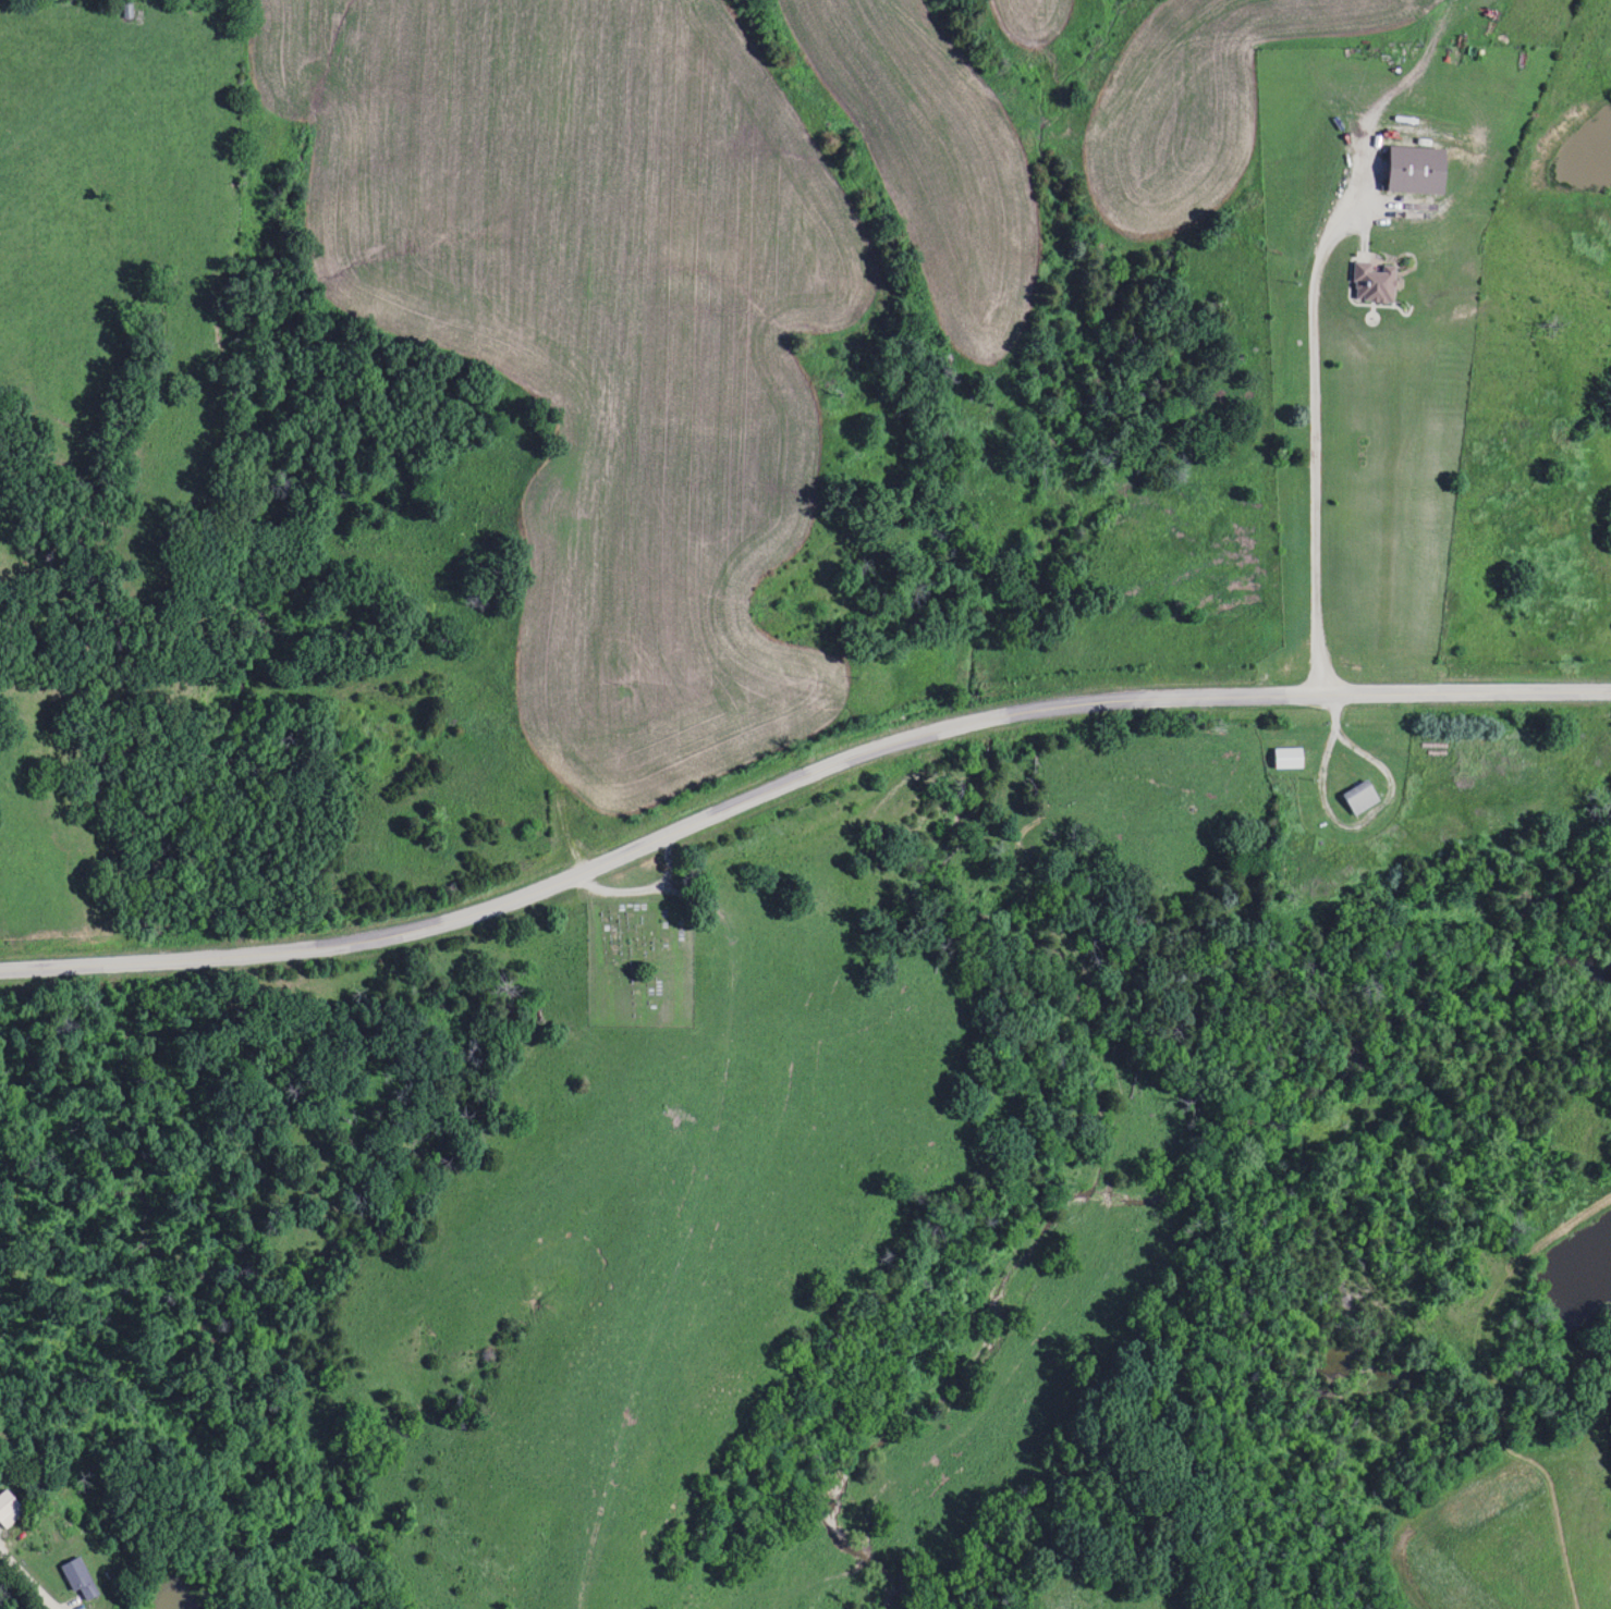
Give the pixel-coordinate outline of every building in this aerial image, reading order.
[(1395,303),(1396,255),(1354,254),(1353,302),(1395,303)] [(1342,792),(1353,814),(1380,802),(1369,779),(1342,792)] [(6,1529),(25,1510),(4,1489),(0,1492),(0,1523),(6,1529)] [(79,1589),(85,1601),(98,1595),(79,1556),(61,1566),(74,1592),(79,1589)]
